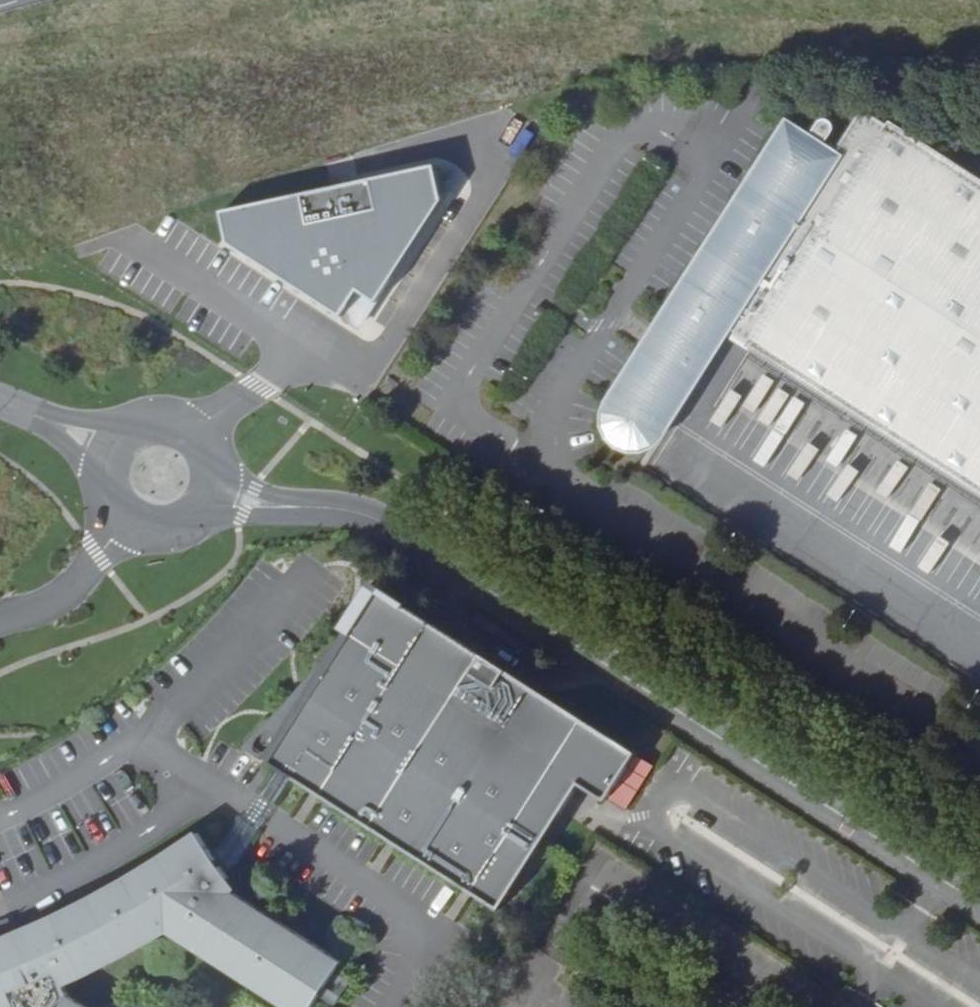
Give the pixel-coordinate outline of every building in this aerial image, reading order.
[(979,519),(979,210),(863,135),(844,134),(817,175),(805,168),(814,154),(815,150),(814,148),(811,145),(807,145),(804,146),(795,161),(774,149),(602,418),(599,425),(598,432),(599,439),(604,446),(611,451),(617,454),(624,455),(632,453),(639,449),(708,346),(979,519)] [(224,245),(336,313),(353,288),(372,301),(436,201),(431,167),(217,213),(224,245)] [(411,605),(374,581),(366,594),(343,629),(352,636),(271,763),(501,910),(581,784),(608,801),(639,753),(410,606),(411,605)] [(69,1004),(64,995),(160,947),(158,944),(165,940),(266,1006),(318,1006),(340,975),(219,894),(225,886),(198,846),(193,850),(161,870),(163,873),(158,876),(157,873),(134,886),(127,890),(129,893),(123,895),(122,893),(95,907),(96,910),(89,913),(88,911),(73,918),(59,925),(59,927),(52,930),(51,928),(10,946),(0,949),(0,1006),(73,1006),(69,1004)]
